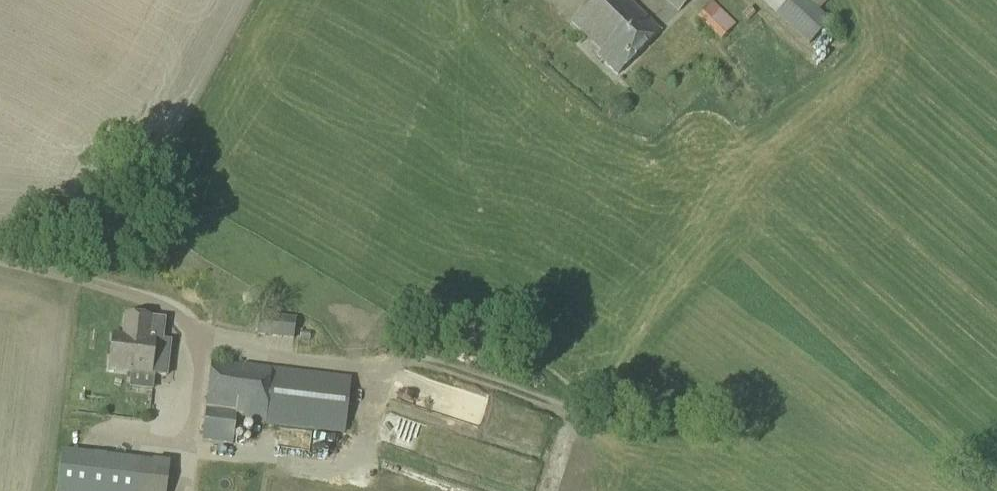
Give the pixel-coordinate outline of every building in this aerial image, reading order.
[(661,32),(627,0),(594,0),(571,23),(601,52),(597,57),(618,77),(661,32)] [(689,0),(665,0),(677,12),(689,0)] [(808,46),(830,22),(807,0),(759,0),(808,46)] [(719,41),(735,26),(712,2),(696,18),(719,41)] [(293,340),(296,319),(259,315),(256,336),(293,340)] [(148,340),(151,320),(125,317),(122,338),(112,337),(108,370),(150,376),(154,341),(148,340)] [(169,349),(169,373),(166,373),(166,381),(176,381),(176,349),(169,349)] [(345,436),(351,379),(210,361),(201,442),(233,447),(235,435),(241,436),(242,424),(345,436)] [(169,464),(60,452),(57,478),(56,490),(166,490),(169,464)]
